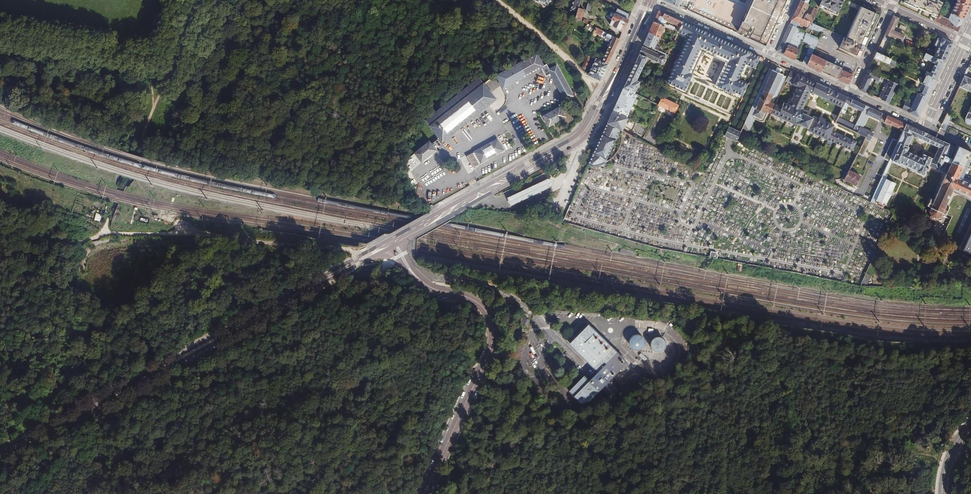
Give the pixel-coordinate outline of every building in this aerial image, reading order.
[(581,0),(569,0),(574,1),(571,11),(578,13),(579,9),(581,0)] [(590,0),(581,0),(579,9),(585,10),(587,11),(590,0)] [(787,0),(752,0),(737,33),(766,47),(767,44),(787,0)] [(818,8),(817,10),(811,23),(824,28),(830,31),(842,4),(844,0),(822,0),(818,8)] [(842,4),(859,11),(861,7),(844,0),(842,4)] [(935,17),(937,14),(942,2),(938,0),(904,0),(903,3),(917,9),(917,8),(920,9),(923,10),(931,14),(930,15),(933,16),(935,17)] [(970,2),(970,0),(957,0),(948,19),(937,14),(935,17),(934,21),(957,32),(966,14),(970,2)] [(809,5),(801,1),(797,8),(794,15),(801,18),(807,5),(808,6),(809,5)] [(846,39),(863,46),(877,14),(861,7),(859,11),(846,39)] [(809,22),(811,23),(817,10),(814,8),(810,16),(807,15),(804,19),(809,22)] [(585,10),(579,9),(578,13),(576,17),(576,18),(582,21),(585,10)] [(627,23),(630,16),(617,10),(610,25),(623,32),(627,23)] [(677,33),(680,27),(682,22),(669,15),(659,11),(654,22),(665,27),(666,27),(677,33)] [(807,27),(809,22),(804,19),(801,18),(794,15),(792,19),(792,20),(807,27)] [(887,28),(884,35),(891,38),(901,42),(904,35),(893,30),(899,18),(893,15),(887,28)] [(665,27),(654,22),(651,28),(649,33),(659,38),(660,38),(662,33),(664,32),(665,30),(664,29),(665,27)] [(686,36),(665,83),(712,106),(733,117),(761,57),(682,22),(677,33),(686,36)] [(821,34),(824,28),(811,23),(809,22),(807,27),(809,28),(807,32),(804,38),(802,42),(810,46),(802,63),(807,66),(815,48),(818,41),(819,39),(810,35),(813,30),(821,34)] [(777,52),(784,55),(790,43),(794,33),(797,28),(796,27),(790,25),(785,35),(777,52)] [(616,46),(619,40),(601,31),(596,28),(593,32),(594,33),(593,35),(596,37),(597,35),(605,39),(604,41),(610,44),(603,61),(600,59),(599,61),(608,65),(616,46)] [(804,38),(807,32),(797,28),(794,33),(804,38)] [(646,38),(643,44),(653,49),(656,50),(658,46),(656,45),(659,38),(649,33),(646,38)] [(861,58),(866,47),(863,46),(846,39),(844,37),(839,48),(861,58)] [(925,54),(944,62),(948,52),(952,43),(942,38),(941,40),(938,39),(935,46),(938,47),(938,49),(936,49),(934,53),(936,53),(935,54),(927,51),(925,54)] [(790,58),(795,60),(799,51),(799,50),(791,46),(792,44),(790,43),(784,55),(790,58)] [(638,55),(646,59),(661,66),(663,65),(665,61),(664,59),(666,55),(664,54),(656,50),(653,49),(643,44),(638,55)] [(884,55),(876,52),(872,61),(877,63),(879,60),(888,64),(889,62),(892,63),(892,65),(896,66),(898,62),(884,55)] [(815,69),(821,72),(826,61),(820,58),(821,54),(818,53),(817,57),(812,55),(807,66),(815,69)] [(940,70),(944,62),(925,54),(923,58),(924,59),(923,60),(927,62),(927,60),(932,62),(928,71),(927,71),(925,75),(926,75),(935,80),(940,70)] [(557,66),(550,70),(547,65),(544,67),(537,55),(497,77),(504,90),(544,68),(547,72),(549,71),(566,101),(574,97),(557,66)] [(584,58),(582,64),(580,68),(585,72),(589,64),(590,65),(592,62),(590,61),(591,60),(592,60),(593,58),(584,55),(584,58)] [(646,59),(638,55),(620,95),(615,107),(612,113),(607,123),(619,130),(621,131),(624,126),(641,135),(646,126),(627,117),(637,96),(634,95),(635,94),(640,83),(636,82),(646,59)] [(604,73),(608,65),(599,61),(596,60),(589,75),(588,76),(597,80),(600,82),(604,73)] [(848,85),(854,73),(849,71),(848,73),(841,70),(842,68),(833,64),(826,61),(821,72),(848,85)] [(772,71),(770,70),(742,130),(750,133),(756,120),(761,123),(764,122),(765,120),(769,121),(772,115),(776,105),(773,104),(786,77),(783,76),(783,75),(772,70),(772,71)] [(880,76),(878,75),(868,70),(859,90),(864,92),(871,77),(878,80),(880,76)] [(808,131),(852,151),(857,143),(832,131),(834,126),(814,117),(813,119),(803,114),(804,112),(802,112),(811,93),(812,94),(812,93),(824,98),(823,99),(843,109),(848,98),(830,90),(818,84),(791,72),(787,82),(798,88),(790,106),(784,103),(782,108),(776,105),(772,115),(798,126),(799,125),(809,129),(808,131)] [(931,88),(935,80),(926,75),(922,83),(925,85),(923,91),(918,89),(917,90),(916,89),(915,92),(917,94),(927,98),(931,88)] [(964,76),(959,87),(970,93),(970,79),(964,76)] [(497,101),(480,80),(426,122),(443,144),(497,101)] [(889,103),(898,84),(889,80),(881,100),(889,103)] [(924,105),(927,98),(917,94),(914,102),(912,101),(911,104),(905,101),(902,109),(918,117),(924,105)] [(659,105),(659,106),(676,113),(682,100),(676,98),(674,103),(663,98),(659,105)] [(856,102),(848,98),(843,109),(841,113),(844,114),(846,111),(848,106),(862,112),(865,106),(856,102)] [(853,132),(856,133),(857,133),(859,128),(862,129),(867,119),(868,116),(879,121),(880,121),(883,114),(875,110),(865,106),(862,112),(853,132)] [(566,118),(560,107),(544,116),(549,127),(566,118)] [(895,120),(887,116),(885,122),(902,130),(901,132),(903,132),(906,125),(895,120)] [(852,125),(838,118),(836,124),(850,130),(852,125)] [(619,130),(607,123),(601,135),(600,137),(586,169),(596,167),(603,164),(619,130)] [(923,132),(906,125),(903,132),(896,147),(882,177),(870,203),(883,208),(884,205),(886,206),(896,183),(886,179),(887,176),(886,175),(893,162),(900,165),(901,164),(916,171),(916,172),(923,176),(928,166),(946,174),(958,149),(943,142),(936,138),(925,133),(923,132)] [(735,130),(728,127),(724,137),(730,139),(736,143),(737,141),(741,133),(735,130)] [(859,128),(857,133),(859,135),(866,137),(870,140),(873,134),(862,129),(859,128)] [(876,173),(882,177),(896,147),(893,146),(896,140),(890,137),(889,140),(891,141),(889,144),(889,145),(876,173)] [(504,152),(497,140),(475,153),(481,165),(504,152)] [(437,152),(430,142),(415,154),(422,163),(437,152)] [(958,149),(946,174),(934,199),(934,200),(930,199),(927,205),(931,207),(929,212),(930,217),(935,219),(939,217),(942,212),(945,214),(948,207),(949,208),(956,193),(970,200),(970,180),(960,174),(967,158),(970,160),(970,153),(959,147),(958,149)] [(849,171),(846,177),(845,180),(856,186),(860,177),(849,171)] [(550,191),(553,185),(546,183),(506,201),(509,208),(550,191)] [(962,249),(970,254),(970,230),(962,249)] [(865,273),(859,287),(866,287),(871,276),(865,273)] [(615,350),(587,323),(568,342),(597,370),(615,350)] [(644,341),(644,340),(644,338),(644,337),(643,335),(642,335),(641,334),(639,333),(638,333),(636,333),(635,333),(633,333),(631,335),(630,336),(630,338),(630,339),(630,341),(630,342),(630,343),(631,345),(632,346),(634,347),(636,347),(637,347),(639,347),(641,346),(642,345),(643,344),(644,343),(644,341)] [(666,341),(664,339),(662,337),(660,337),(657,337),(655,338),(653,340),(652,342),(651,344),(652,347),(653,349),(655,351),(657,352),(659,352),(662,351),(664,350),(665,348),(666,346),(667,343),(666,341)] [(627,360),(615,350),(597,370),(592,374),(587,379),(582,374),(567,390),(583,406),(627,360)]
